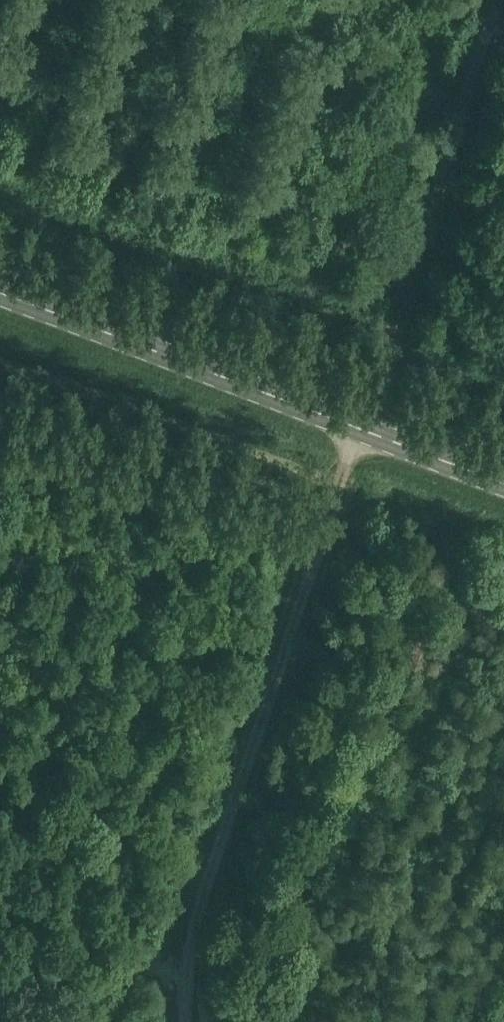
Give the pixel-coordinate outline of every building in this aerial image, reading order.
[(199,739),(195,727),(182,731),(187,744),(199,739)]
